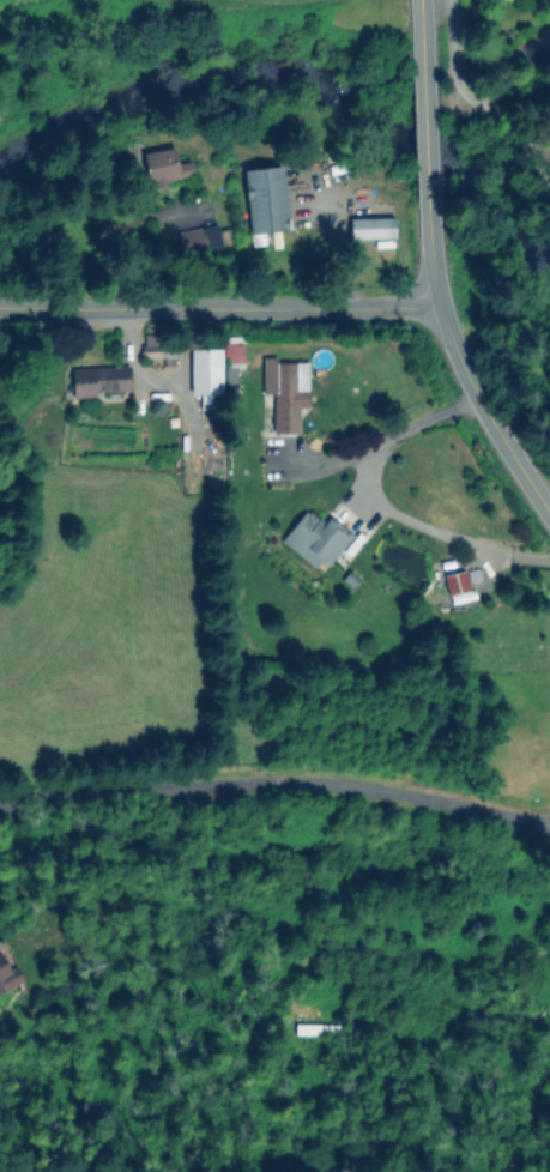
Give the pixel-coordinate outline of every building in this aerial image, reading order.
[(194,178),(191,160),(177,163),(174,146),(143,152),(148,185),(194,178)] [(242,169),(282,165),(288,215),(285,215),(288,230),(264,232),(265,244),(252,246),(242,169)] [(349,217),(349,237),(393,237),(393,217),(349,217)] [(175,233),(180,253),(220,243),(215,223),(175,233)] [(242,336),(223,336),(223,361),(242,361),(242,336)] [(189,349),(189,393),(198,393),(198,409),(210,409),(210,393),(220,393),(220,349),(189,349)] [(261,356),(276,355),(276,361),(307,361),(308,405),(298,405),(298,431),(272,431),(272,393),(261,393),(261,356)] [(71,368),(72,398),(95,397),(95,392),(129,391),(128,364),(117,366),(117,362),(111,362),(111,367),(71,368)] [(279,539),(304,509),(307,512),(309,511),(316,516),(316,519),(319,516),(324,520),(328,514),(351,533),(327,563),(321,558),(314,568),(279,539)] [(439,567),(461,562),(463,569),(464,569),(469,590),(448,594),(443,573),(440,574),(439,567)] [(15,964),(6,968),(0,954),(0,991),(22,981),(15,964)]
